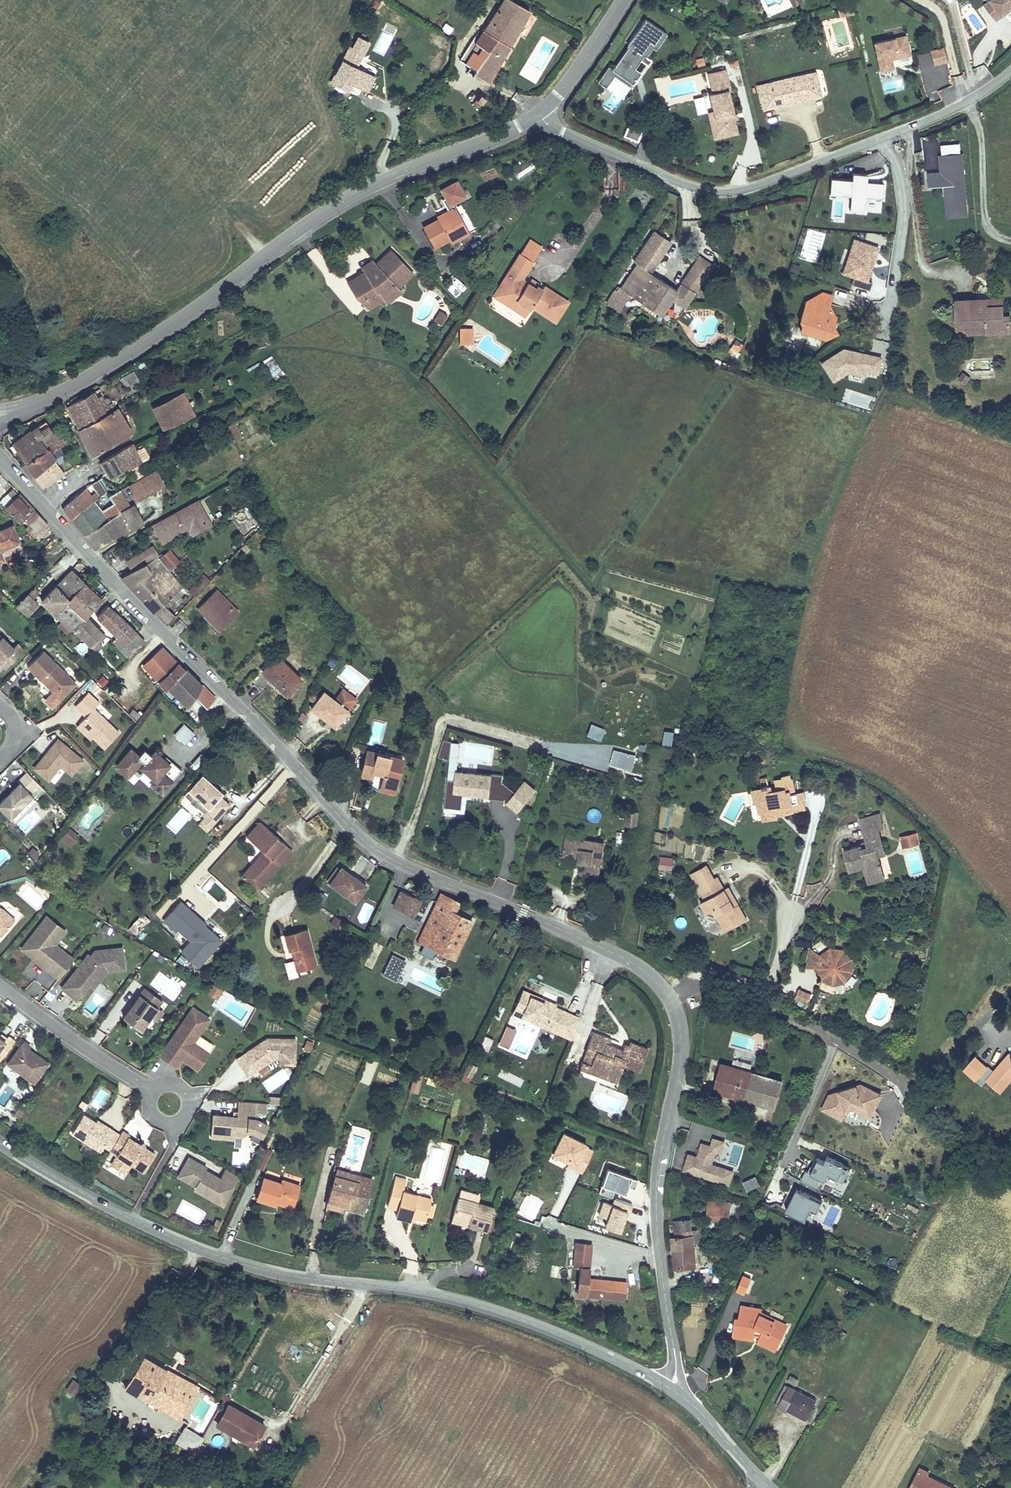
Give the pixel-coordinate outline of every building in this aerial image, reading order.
[(1010,8),(1010,0),(988,0),(985,2),(997,19),(1010,8)] [(527,19),(503,4),(477,47),(468,42),(458,60),(472,68),(468,75),(486,86),(527,19)] [(839,20),(853,17),(851,8),(837,12),(839,20)] [(656,47),(666,33),(644,18),(629,41),(612,67),(608,64),(598,80),(605,85),(615,70),(634,83),(641,73),(635,68),(641,59),(647,64),(652,57),(647,54),(653,45),(656,47)] [(910,52),(905,32),(874,39),(881,69),(894,66),(891,56),(910,52)] [(376,74),(358,67),(369,40),(352,33),(331,84),(350,92),(353,85),(368,91),(376,74)] [(434,35),(429,41),(440,49),(445,42),(434,35)] [(928,50),(932,66),(947,62),(943,47),(928,50)] [(694,59),(696,66),(704,65),(703,57),(694,59)] [(942,77),(950,75),(947,63),(939,64),(942,77)] [(731,130),(729,119),(728,114),(723,89),(725,88),(721,67),(703,71),(707,92),(703,92),(707,109),(710,122),(708,122),(711,134),(731,130)] [(813,74),(808,75),(812,99),(817,98),(813,74)] [(808,75),(755,87),(759,112),(812,99),(808,75)] [(732,133),(731,130),(711,134),(708,122),(710,122),(707,109),(701,110),(707,138),(732,133)] [(627,124),(623,135),(637,141),(641,130),(627,124)] [(948,215),(967,214),(962,151),(939,153),(941,170),(927,171),(929,185),(945,184),(948,215)] [(618,171),(608,172),(609,188),(618,188),(618,171)] [(865,197),(882,198),(883,181),(867,180),(867,174),(852,173),(852,178),(829,177),(828,194),(846,195),(845,211),(864,212),(865,197)] [(438,215),(439,218),(457,209),(453,202),(436,211),(438,215)] [(439,218),(438,215),(424,223),(433,242),(448,235),(450,238),(467,229),(457,209),(439,218)] [(653,232),(623,277),(635,284),(645,270),(666,240),(653,232)] [(853,277),(851,285),(868,289),(878,244),(851,238),(842,275),(853,277)] [(363,263),(361,261),(339,268),(345,284),(356,295),(378,289),(375,285),(385,275),(387,277),(403,263),(383,240),(367,254),(369,257),(363,263)] [(519,248),(510,262),(522,270),(532,257),(519,248)] [(358,256),(363,263),(369,257),(363,251),(358,256)] [(689,310),(711,261),(694,254),(672,302),(689,310)] [(522,270),(510,262),(495,283),(503,289),(509,288),(515,293),(513,297),(518,304),(530,305),(552,321),(566,300),(554,292),(550,297),(544,292),(548,287),(540,282),(536,285),(536,279),(529,275),(525,280),(519,276),(522,270)] [(796,275),(800,265),(793,262),(789,272),(796,275)] [(635,284),(623,277),(605,306),(619,316),(629,298),(659,316),(675,290),(645,270),(635,284)] [(385,275),(375,285),(378,289),(380,291),(391,282),(387,277),(385,275)] [(455,297),(464,285),(454,277),(445,289),(455,297)] [(503,289),(495,283),(490,291),(523,314),(530,305),(518,304),(513,297),(515,293),(509,288),(503,289)] [(808,286),(804,298),(820,290),(808,286)] [(820,290),(804,298),(796,320),(801,322),(798,330),(808,333),(808,326),(821,329),(829,323),(825,318),(830,316),(834,303),(827,301),(829,293),(820,290)] [(999,301),(982,302),(982,309),(999,308),(999,301)] [(951,303),(953,326),(984,325),(984,335),(1007,334),(1006,318),(999,318),(999,308),(982,309),(982,302),(951,303)] [(439,325),(446,313),(438,309),(431,321),(439,325)] [(808,326),(808,333),(821,337),(833,328),(829,323),(821,329),(808,326)] [(984,325),(953,326),(954,336),(984,335),(984,325)] [(464,329),(453,329),(453,342),(464,342),(464,329)] [(737,357),(743,343),(733,339),(727,352),(737,357)] [(822,370),(865,380),(866,372),(877,375),(881,357),(827,346),(822,370)] [(264,369),(279,380),(286,372),(271,361),(264,369)] [(121,378),(126,387),(139,379),(134,371),(121,378)] [(106,414),(97,399),(93,391),(68,406),(80,430),(106,414)] [(184,392),(153,407),(164,430),(195,416),(184,392)] [(102,397),(97,399),(106,414),(115,408),(112,403),(107,406),(102,397)] [(117,408),(106,414),(80,430),(92,457),(131,433),(117,408)] [(45,421),(38,427),(41,431),(49,426),(45,421)] [(231,436),(239,433),(234,423),(227,426),(231,436)] [(42,441),(54,432),(49,426),(41,431),(38,427),(13,445),(26,463),(46,446),(42,441)] [(46,446),(50,452),(61,445),(61,446),(63,445),(54,432),(42,441),(46,446)] [(241,439),(239,433),(231,436),(234,442),(241,439)] [(142,462),(136,451),(132,443),(101,461),(110,477),(112,476),(127,467),(128,470),(129,470),(142,462)] [(26,463),(35,475),(54,458),(46,446),(26,463)] [(54,458),(57,463),(65,458),(58,447),(50,452),(54,458)] [(144,447),(136,451),(142,462),(148,459),(149,456),(144,447)] [(57,463),(54,458),(35,475),(44,488),(64,473),(57,463)] [(31,478),(35,475),(26,463),(22,466),(31,478)] [(114,478),(128,470),(127,467),(112,476),(114,478)] [(136,481),(148,474),(145,469),(133,476),(136,481)] [(155,470),(148,474),(136,481),(130,484),(138,499),(164,485),(155,470)] [(98,480),(91,484),(99,497),(106,492),(98,480)] [(99,497),(91,484),(63,508),(71,518),(94,501),(99,497)] [(18,494),(12,489),(9,492),(14,497),(18,494)] [(119,513),(131,507),(120,490),(112,495),(110,492),(108,493),(113,502),(119,513)] [(48,524),(19,493),(5,507),(33,537),(48,524)] [(109,519),(94,501),(71,518),(84,535),(101,523),(109,519)] [(198,501),(192,504),(197,514),(203,511),(198,501)] [(101,509),(109,519),(119,513),(113,502),(101,509)] [(101,523),(84,535),(96,549),(108,541),(143,522),(134,504),(131,507),(119,513),(109,519),(101,523)] [(160,535),(164,542),(174,536),(174,535),(184,529),(183,527),(187,525),(188,527),(190,531),(209,521),(203,511),(197,514),(192,504),(152,526),(157,536),(160,535)] [(225,517),(223,514),(214,519),(216,522),(225,517)] [(211,525),(209,521),(190,531),(192,535),(211,525)] [(18,541),(12,526),(0,530),(0,548),(18,541)] [(157,554),(152,546),(127,561),(132,570),(157,554)] [(154,613),(163,604),(182,587),(164,567),(167,564),(171,568),(179,561),(169,550),(161,557),(157,558),(156,557),(146,563),(121,577),(154,613)] [(105,635),(85,615),(85,616),(81,612),(87,605),(91,609),(101,599),(71,570),(41,600),(71,629),(73,627),(92,647),(105,635)] [(210,580),(204,574),(189,591),(194,596),(210,580)] [(31,598),(38,592),(33,588),(17,604),(28,614),(38,604),(31,598)] [(207,612),(222,627),(238,612),(216,591),(199,608),(204,614),(207,612)] [(175,616),(163,604),(154,613),(167,625),(175,616)] [(85,616),(91,609),(87,605),(81,612),(85,616)] [(144,640),(108,606),(98,616),(117,635),(113,640),(127,657),(133,652),(144,640)] [(218,631),(222,627),(207,612),(203,616),(218,631)] [(5,667),(23,649),(17,643),(13,647),(2,637),(0,639),(0,662),(5,667)] [(172,654),(170,656),(162,648),(143,665),(166,688),(168,687),(188,707),(194,697),(207,708),(215,698),(186,669),(184,670),(173,659),(175,657),(172,654)] [(55,693),(70,678),(43,651),(28,666),(41,679),(43,677),(46,681),(45,682),(55,693)] [(326,665),(334,667),(337,658),(329,655),(326,665)] [(286,694),(301,679),(277,656),(262,671),(286,694)] [(76,683),(70,678),(55,693),(61,698),(76,683)] [(125,684),(118,698),(133,706),(140,691),(125,684)] [(343,689),(334,700),(347,710),(356,699),(343,689)] [(79,723),(93,736),(105,747),(119,732),(94,708),(99,703),(88,692),(75,706),(86,716),(79,723)] [(330,720),(336,725),(347,710),(334,700),(324,692),(311,708),(329,722),(330,720)] [(347,710),(336,726),(341,730),(353,714),(347,710)] [(91,739),(93,736),(79,723),(77,726),(91,739)] [(182,741),(192,730),(184,723),(175,734),(182,741)] [(590,723),(586,735),(600,740),(604,728),(590,723)] [(46,758),(44,756),(34,768),(44,777),(56,762),(71,775),(83,760),(58,739),(48,752),(50,754),(46,758)] [(438,757),(444,759),(448,747),(442,745),(438,757)] [(168,764),(163,759),(155,752),(152,755),(144,749),(138,756),(131,749),(117,765),(128,775),(131,771),(138,763),(141,760),(145,763),(142,767),(145,770),(155,778),(151,783),(162,792),(181,770),(171,761),(168,764)] [(610,765),(632,770),(635,754),(613,749),(610,765)] [(381,784),(395,788),(402,760),(367,751),(361,774),(371,777),(373,771),(384,774),(381,784)] [(192,763),(197,767),(206,758),(201,753),(192,763)] [(145,770),(138,763),(131,771),(139,777),(145,770)] [(448,786),(456,786),(457,772),(450,771),(448,786)] [(457,772),(456,786),(455,791),(470,793),(470,790),(475,791),(475,794),(489,795),(488,798),(501,800),(503,782),(491,780),(491,775),(457,772)] [(32,796),(29,793),(38,784),(27,773),(17,782),(19,784),(0,803),(0,807),(10,817),(32,796)] [(202,774),(188,790),(208,808),(204,813),(203,814),(205,817),(213,823),(229,805),(220,796),(223,793),(202,774)] [(762,787),(756,792),(760,799),(757,803),(752,804),(761,822),(774,819),(774,817),(773,809),(783,807),(784,814),(802,810),(799,804),(803,802),(801,793),(788,798),(787,794),(793,790),(786,775),(778,777),(779,779),(772,782),(774,790),(771,793),(767,789),(762,787)] [(394,793),(395,788),(381,784),(380,789),(394,793)] [(523,784),(521,787),(531,795),(533,792),(523,784)] [(531,795),(521,787),(508,803),(518,811),(531,795)] [(184,795),(204,813),(208,808),(188,790),(184,795)] [(760,799),(756,792),(748,794),(751,805),(752,804),(757,803),(760,799)] [(36,800),(32,796),(10,817),(14,821),(36,800)] [(773,809),(774,817),(784,814),(783,807),(773,809)] [(601,820),(600,808),(588,809),(589,821),(601,820)] [(17,822),(22,831),(38,821),(33,813),(17,822)] [(638,817),(632,816),(629,829),(635,830),(638,817)] [(206,830),(213,823),(205,817),(199,824),(206,830)] [(246,836),(263,850),(266,853),(249,872),(261,884),(292,850),(259,821),(246,836)] [(866,827),(869,841),(889,836),(886,822),(866,827)] [(69,830),(63,838),(71,845),(78,836),(69,830)] [(69,847),(71,845),(63,838),(61,840),(69,847)] [(595,843),(566,839),(563,857),(577,859),(582,859),(581,866),(580,876),(598,879),(603,850),(594,850),(595,843)] [(880,839),(869,841),(871,847),(882,845),(880,839)] [(918,839),(906,843),(908,851),(920,848),(918,839)] [(865,854),(848,859),(853,877),(866,874),(869,886),(885,882),(881,865),(890,863),(887,851),(884,852),(882,845),(871,847),(873,855),(865,857),(865,854)] [(257,889),(261,884),(249,872),(266,853),(263,850),(241,875),(257,889)] [(658,868),(672,869),(673,857),(659,856),(658,868)] [(366,885),(341,868),(330,883),(355,901),(366,885)] [(749,920),(739,906),(736,908),(726,891),(718,880),(704,887),(710,898),(701,904),(708,914),(719,917),(728,932),(749,920)] [(886,888),(885,882),(869,886),(870,892),(886,888)] [(729,889),(726,891),(736,908),(739,906),(729,889)] [(414,915),(421,900),(401,890),(394,905),(414,915)] [(461,899),(442,891),(421,939),(454,955),(472,916),(457,909),(461,899)] [(178,951),(197,967),(223,939),(179,900),(162,919),(187,942),(178,951)] [(1,936),(15,920),(0,907),(0,936),(1,936)] [(127,929),(135,935),(149,919),(141,912),(127,929)] [(339,926),(341,918),(332,916),(330,924),(339,926)] [(66,931),(47,917),(25,945),(50,964),(47,968),(59,978),(73,961),(54,946),(66,931)] [(289,951),(291,950),(295,949),(297,958),(294,959),(297,970),(316,965),(306,929),(285,935),(289,951)] [(50,964),(25,945),(22,948),(47,968),(50,964)] [(88,954),(79,965),(82,966),(78,971),(76,969),(61,987),(77,999),(102,967),(107,971),(124,969),(122,948),(95,950),(90,956),(88,954)] [(833,957),(824,963),(820,977),(825,986),(834,991),(848,989),(855,979),(854,968),(846,958),(833,957)] [(820,977),(824,963),(815,959),(810,977),(820,977)] [(94,988),(107,971),(102,967),(89,984),(94,988)] [(392,973),(386,970),(381,982),(386,985),(392,973)] [(212,983),(206,993),(217,1000),(223,989),(212,983)] [(141,1030),(158,1007),(162,1001),(145,988),(123,1017),(141,1030)] [(534,993),(522,989),(516,1007),(526,1010),(525,1014),(539,1019),(537,1023),(552,1028),(553,1025),(560,1027),(565,1011),(555,1008),(556,1005),(533,997),(534,993)] [(796,999),(807,1005),(812,994),(800,989),(796,999)] [(557,1002),(534,993),(533,997),(556,1005),(557,1002)] [(163,1011),(158,1007),(150,1016),(156,1021),(163,1011)] [(193,1007),(159,1056),(177,1068),(182,1061),(197,1072),(209,1054),(193,1043),(210,1019),(193,1007)] [(526,1010),(516,1007),(513,1013),(537,1023),(539,1019),(525,1014),(526,1010)] [(593,1032),(585,1052),(594,1056),(590,1064),(582,1061),(579,1068),(580,1069),(579,1072),(603,1081),(605,1078),(617,1082),(623,1065),(639,1071),(647,1048),(629,1041),(628,1045),(624,1044),(620,1056),(614,1054),(617,1047),(609,1044),(611,1039),(593,1032)] [(0,1037),(0,1060),(15,1041),(8,1036),(7,1038),(5,1041),(0,1037)] [(246,1052),(258,1068),(273,1058),(278,1059),(278,1064),(294,1064),(295,1039),(267,1038),(246,1052)] [(301,1048),(309,1052),(313,1043),(305,1039),(301,1048)] [(27,1051),(28,1049),(30,1046),(24,1041),(8,1064),(34,1083),(48,1063),(38,1055),(36,1057),(27,1051)] [(38,1055),(28,1049),(27,1051),(36,1057),(38,1055)] [(247,1075),(258,1068),(246,1052),(236,1059),(247,1075)] [(585,1052),(582,1061),(590,1064),(594,1056),(585,1052)] [(1009,1056),(1007,1055),(993,1070),(977,1056),(965,1069),(981,1083),(986,1078),(1000,1090),(1010,1080),(1010,1055),(1009,1056)] [(471,1078),(476,1065),(468,1062),(463,1075),(471,1078)] [(714,1090),(762,1103),(767,1084),(755,1080),(757,1073),(721,1063),(714,1090)] [(784,1080),(757,1073),(755,1080),(767,1084),(762,1103),(776,1107),(784,1080)] [(417,1092),(421,1079),(412,1076),(408,1090),(417,1092)] [(829,1095),(822,1110),(841,1119),(846,1109),(860,1104),(872,1110),(879,1094),(863,1086),(862,1088),(856,1085),(829,1095)] [(99,1088),(89,1105),(100,1111),(109,1094),(99,1088)] [(266,1103),(239,1101),(237,1116),(213,1115),(211,1137),(235,1139),(235,1136),(242,1136),(248,1131),(248,1129),(252,1130),(262,1134),(268,1121),(256,1115),(256,1110),(266,1111),(266,1103)] [(872,1110),(860,1104),(850,1108),(869,1116),(872,1110)] [(18,1118),(24,1109),(19,1106),(13,1114),(18,1118)] [(742,1116),(732,1113),(730,1120),(740,1123),(742,1116)] [(114,1130),(107,1125),(105,1128),(83,1114),(72,1132),(101,1151),(104,1146),(114,1130)] [(98,1120),(96,1122),(105,1128),(107,1125),(98,1120)] [(120,1134),(114,1130),(104,1146),(110,1150),(120,1134)] [(122,1130),(110,1150),(144,1171),(155,1154),(145,1147),(141,1148),(140,1144),(128,1137),(130,1135),(122,1130)] [(476,1144),(479,1135),(473,1132),(469,1141),(476,1144)] [(685,1152),(683,1170),(730,1175),(731,1161),(709,1158),(710,1144),(716,1145),(717,1133),(706,1132),(705,1140),(695,1139),(694,1153),(685,1152)] [(263,1147),(257,1168),(265,1170),(270,1149),(263,1147)] [(801,1179),(816,1186),(820,1177),(825,1180),(828,1172),(844,1180),(850,1167),(827,1156),(824,1161),(816,1157),(811,1166),(813,1167),(811,1172),(805,1170),(801,1179)] [(178,1176),(196,1186),(198,1183),(215,1193),(212,1198),(223,1205),(238,1176),(225,1169),(220,1178),(200,1167),(201,1164),(188,1157),(178,1176)] [(108,1164),(106,1169),(121,1178),(124,1173),(108,1164)] [(337,1169),(335,1175),(357,1182),(359,1176),(337,1169)] [(328,1199),(346,1204),(347,1203),(351,1204),(349,1208),(362,1212),(372,1179),(359,1176),(357,1182),(335,1175),(328,1199)] [(755,1175),(742,1181),(747,1190),(760,1184),(755,1175)] [(276,1199),(293,1204),(299,1185),(282,1180),(281,1183),(263,1177),(257,1198),(275,1204),(276,1199)] [(820,1177),(816,1186),(820,1189),(825,1180),(820,1177)] [(432,1199),(403,1191),(405,1184),(394,1181),(387,1206),(398,1209),(396,1216),(410,1220),(411,1217),(426,1220),(427,1216),(431,1217),(434,1205),(430,1204),(432,1199)] [(194,1189),(212,1198),(215,1193),(198,1183),(194,1189)] [(677,1200),(686,1201),(687,1185),(678,1185),(677,1200)] [(462,1188),(459,1197),(476,1202),(478,1195),(467,1192),(467,1189),(462,1188)] [(785,1210),(805,1220),(811,1208),(816,1211),(821,1201),(799,1190),(797,1195),(793,1193),(785,1210)] [(476,1202),(459,1197),(457,1196),(452,1216),(469,1221),(468,1224),(487,1230),(494,1207),(476,1202)] [(613,1198),(611,1204),(629,1210),(631,1204),(613,1198)] [(291,1209),(293,1204),(276,1199),(275,1204),(291,1209)] [(344,1211),(345,1207),(346,1204),(328,1199),(327,1205),(344,1211)] [(591,1222),(619,1231),(626,1209),(598,1200),(591,1222)] [(730,1201),(706,1202),(706,1222),(730,1221),(730,1201)] [(451,1219),(468,1224),(469,1221),(452,1216),(451,1219)] [(221,1221),(217,1219),(212,1228),(217,1230),(221,1221)] [(673,1250),(694,1248),(692,1236),(691,1236),(690,1219),(674,1220),(676,1237),(672,1238),(673,1250)] [(589,1261),(590,1244),(575,1243),(574,1259),(589,1261)] [(694,1248),(673,1250),(675,1268),(695,1265),(694,1248)] [(588,1268),(589,1261),(574,1259),(573,1267),(588,1268)] [(446,1277),(456,1276),(455,1260),(444,1261),(446,1277)] [(602,1297),(624,1299),(626,1282),(587,1278),(588,1268),(579,1267),(577,1294),(585,1295),(586,1292),(603,1293),(602,1297)] [(737,1289),(747,1293),(752,1280),(743,1275),(737,1289)] [(777,1345),(785,1329),(773,1324),(774,1321),(761,1314),(762,1312),(762,1309),(743,1306),(741,1319),(737,1318),(734,1335),(754,1339),(755,1334),(761,1335),(760,1337),(777,1345)] [(787,1324),(762,1312),(761,1314),(774,1321),(773,1324),(785,1329),(787,1324)] [(775,1349),(777,1345),(760,1337),(761,1335),(755,1334),(754,1339),(775,1349)] [(244,1414),(145,1359),(126,1391),(175,1419),(179,1410),(187,1414),(182,1422),(189,1426),(187,1430),(212,1443),(221,1427),(234,1434),(244,1414)] [(798,1379),(791,1375),(788,1381),(795,1384),(798,1379)] [(775,1405),(778,1407),(789,1387),(785,1385),(775,1405)] [(789,1387),(778,1407),(786,1412),(787,1409),(807,1419),(816,1401),(789,1387)] [(187,1414),(179,1410),(175,1419),(182,1422),(187,1414)] [(269,1427),(244,1414),(234,1434),(257,1447),(269,1427)] [(314,1444),(301,1435),(293,1447),(307,1456),(314,1444)] [(930,1476),(924,1487),(951,1487),(930,1476)]
